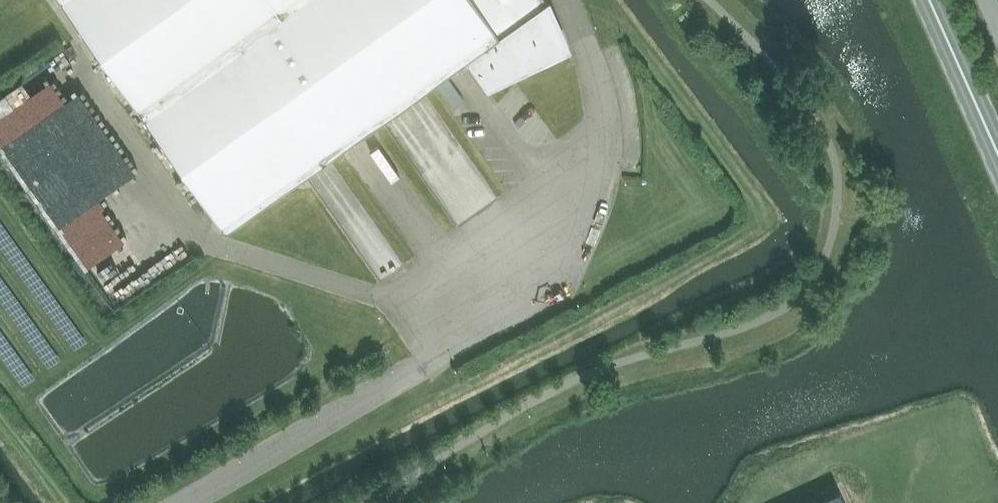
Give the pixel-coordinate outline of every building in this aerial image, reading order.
[(225,230),(466,58),(484,82),(486,85),(499,75),(501,78),(514,68),(515,70),(528,61),(530,64),(543,54),(545,57),(560,45),(555,39),(560,36),(563,43),(562,43),(563,47),(565,46),(561,36),(552,14),(546,2),(545,0),(61,0),(225,230)] [(7,145),(44,199),(126,143),(92,94),(75,106),(67,95),(37,115),(36,113),(9,131),(14,140),(7,145)] [(810,502),(844,502),(838,490),(810,502)]
